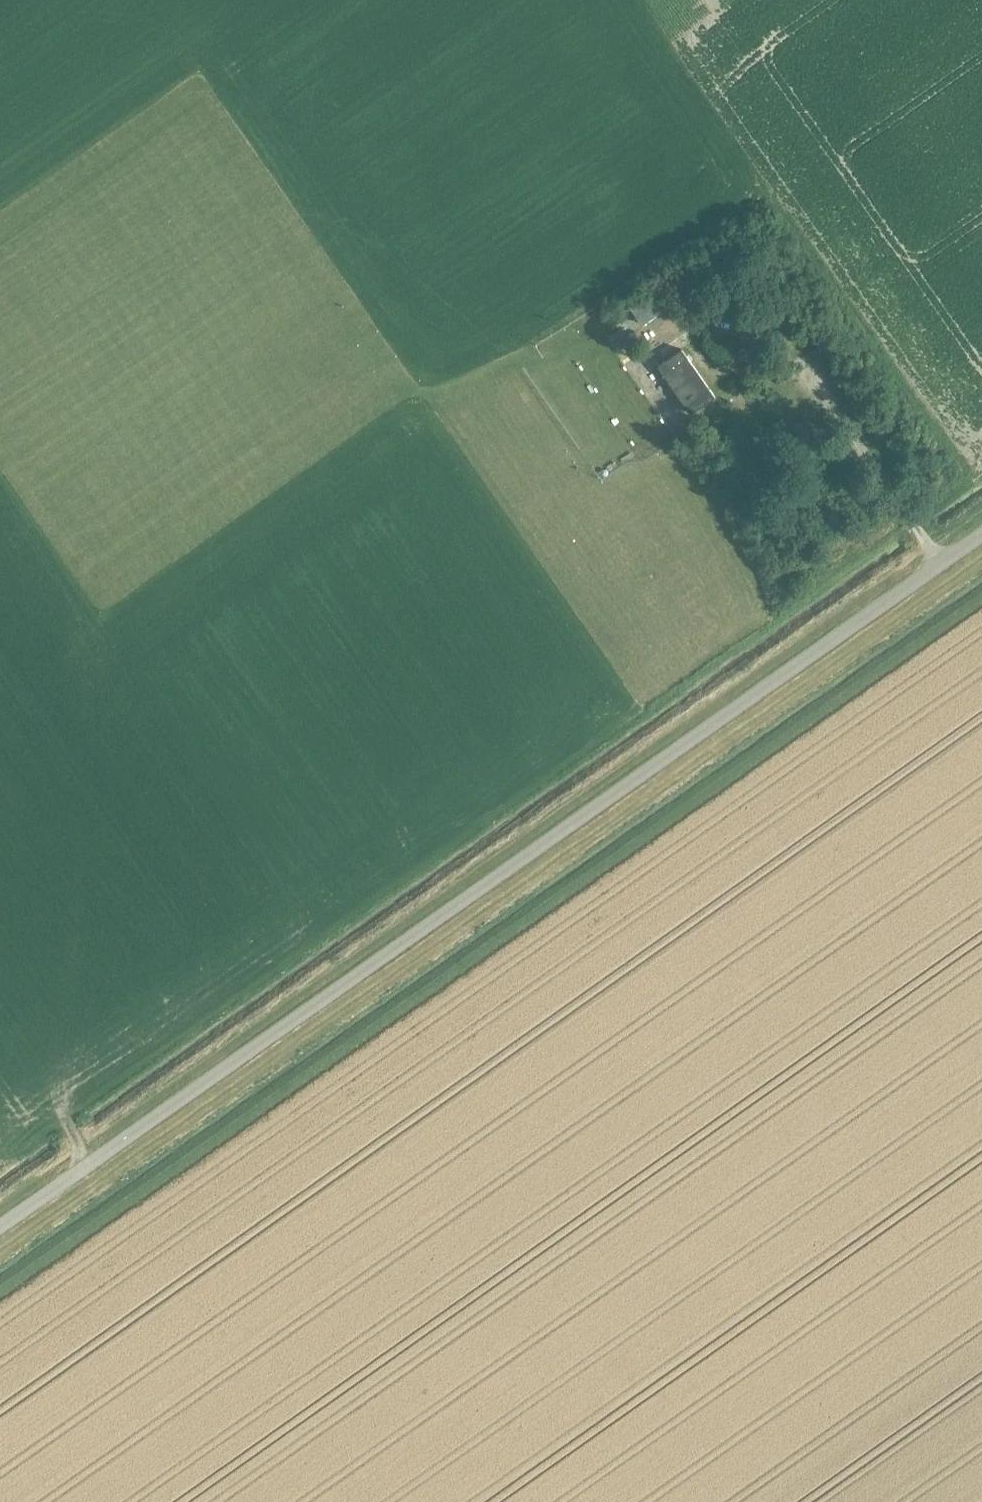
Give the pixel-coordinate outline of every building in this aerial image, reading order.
[(651,294),(631,308),(633,311),(643,324),(663,311),(654,297),(651,294)] [(683,354),(662,368),(691,409),(712,395),(683,354)]
